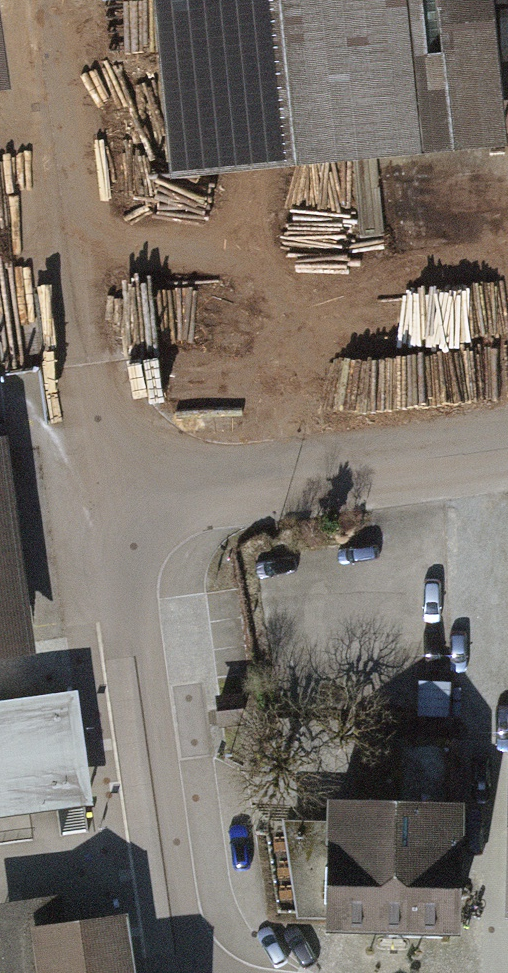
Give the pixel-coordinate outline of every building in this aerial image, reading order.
[(130,8),(176,4),(192,176),(507,147),(507,0),(129,0),(130,8)] [(402,811),(337,809),(336,824),(285,822),(299,910),(332,913),(332,926),(452,931),(457,812),(442,812),(445,750),(404,748),(402,811)] [(120,922),(39,934),(44,972),(127,972),(120,922)]
